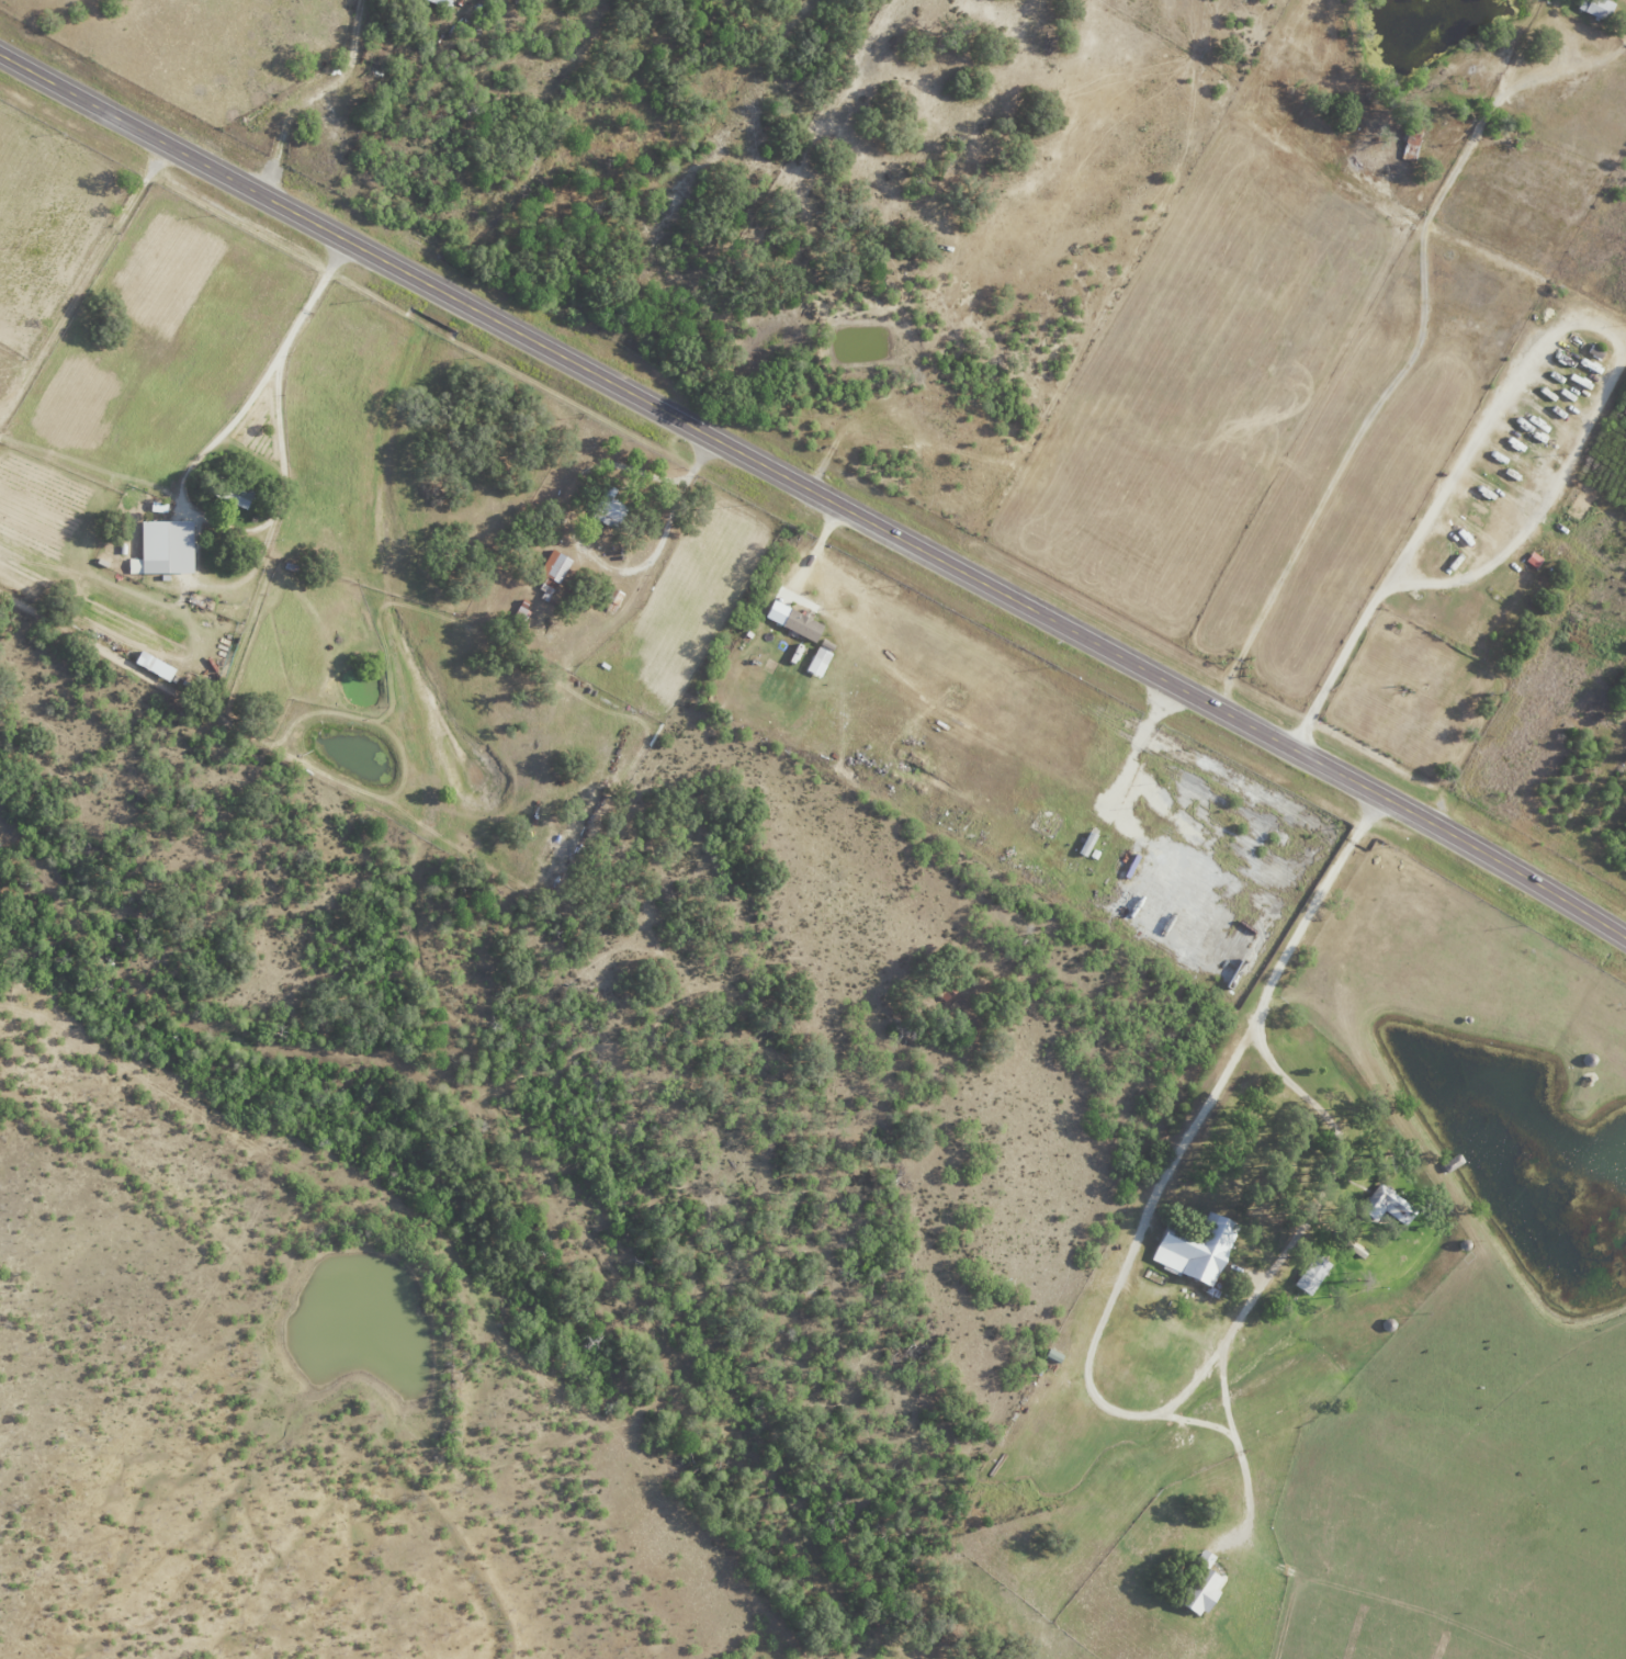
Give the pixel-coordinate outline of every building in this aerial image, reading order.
[(1609,22),(1617,2),(1612,0),(1584,0),(1580,10),(1609,22)] [(248,510),(255,496),(235,486),(228,500),(248,510)] [(595,519),(620,530),(631,507),(615,499),(619,490),(609,486),(595,519)] [(130,574),(195,573),(194,521),(143,522),(143,559),(130,559),(130,574)] [(558,591),(574,560),(554,550),(538,580),(558,591)] [(1537,570),(1545,560),(1534,552),(1527,562),(1537,570)] [(767,618),(817,643),(826,626),(776,600),(767,618)] [(836,646),(821,640),(809,671),(824,677),(836,646)] [(1154,1262),(1215,1288),(1241,1225),(1214,1213),(1201,1247),(1166,1233),(1154,1262)] [(1296,1286),(1312,1296),(1334,1265),(1317,1254),(1296,1286)] [(1224,1594),(1219,1589),(1226,1581),(1212,1569),(1184,1603),(1203,1619),(1224,1594)]
